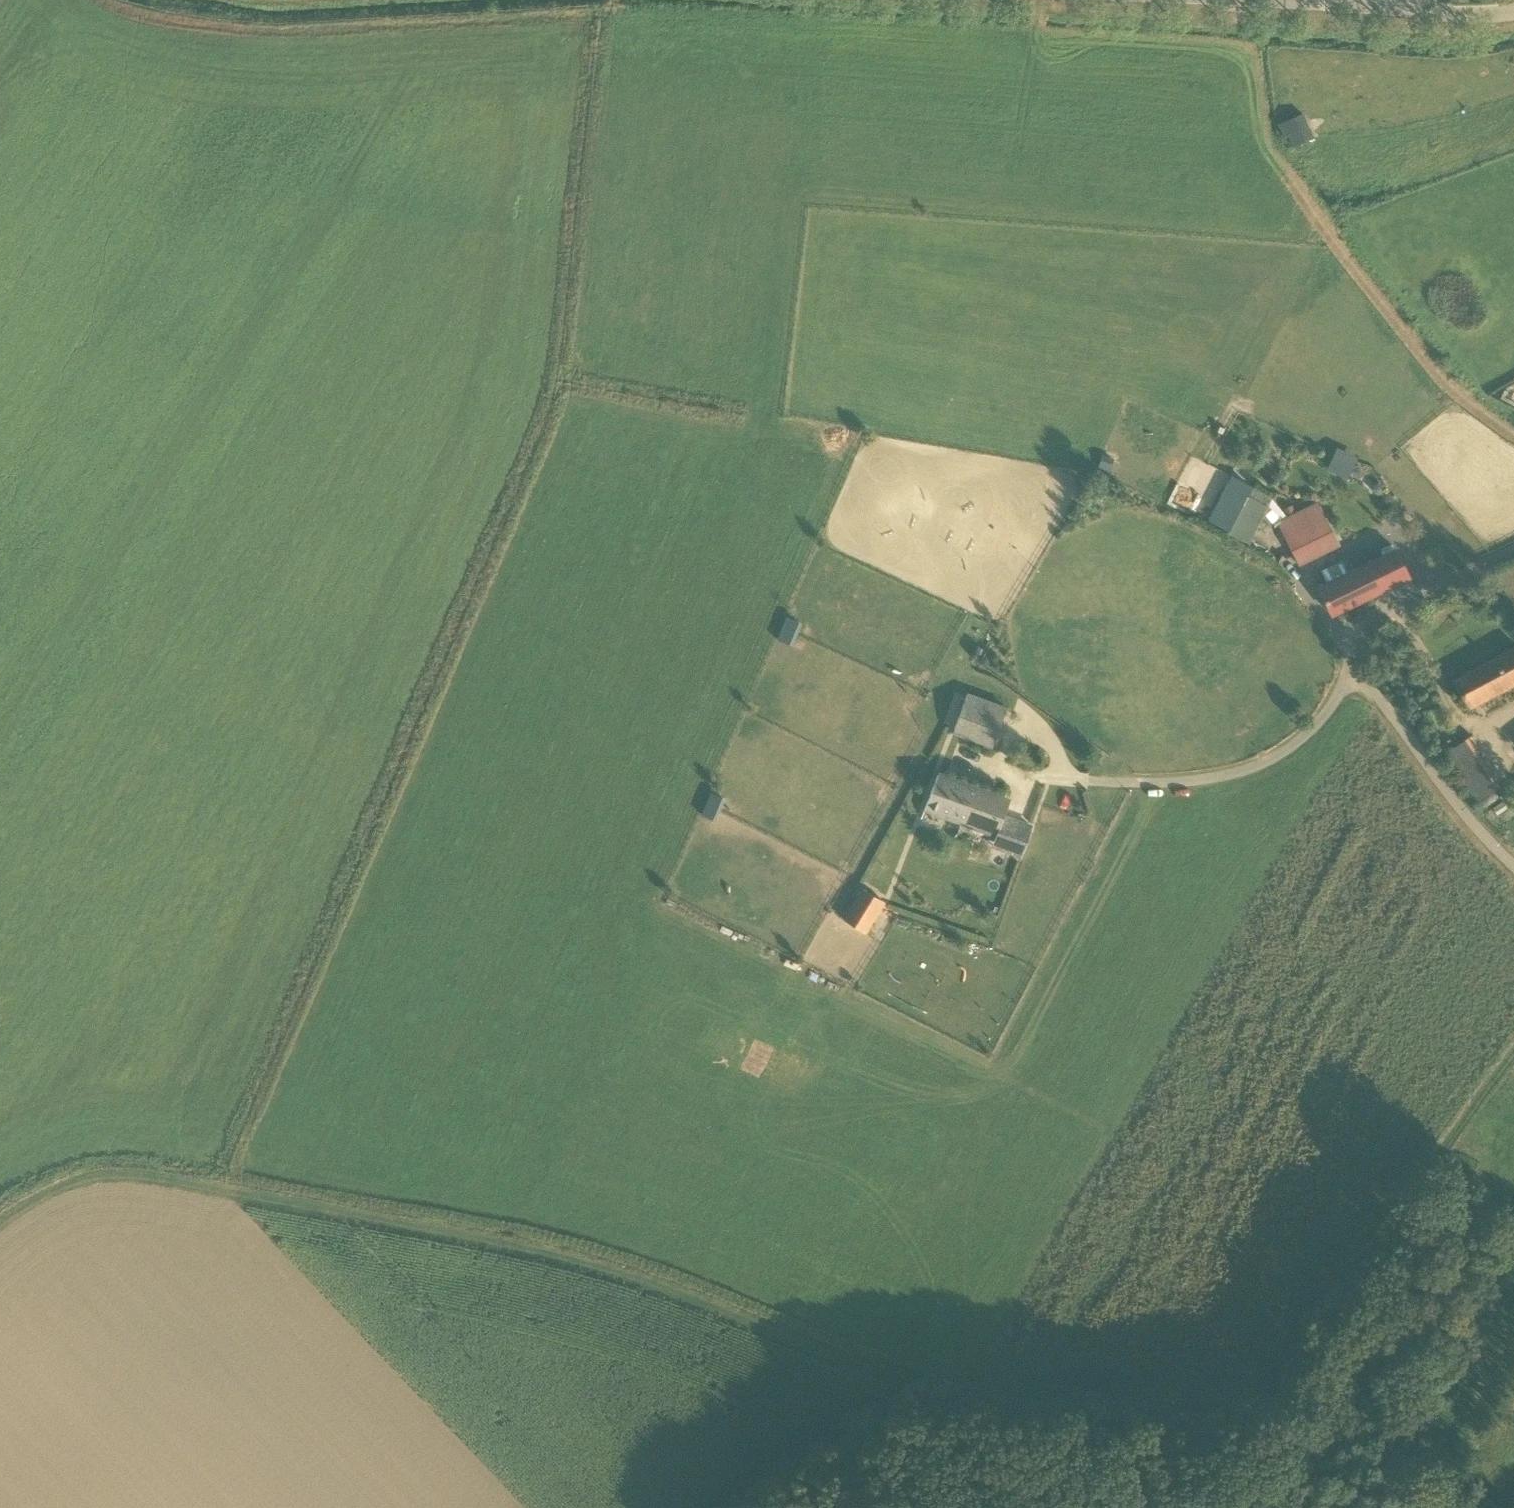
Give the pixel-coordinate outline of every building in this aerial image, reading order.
[(1290,146),(1313,137),(1302,111),(1280,120),(1290,146)] [(1326,464),(1347,473),(1355,454),(1334,445),(1326,464)] [(1213,521),(1230,530),(1252,487),(1235,478),(1213,521)] [(1339,544),(1319,505),(1279,524),(1298,565),(1339,544)] [(1368,563),(1381,591),(1410,577),(1396,550),(1368,563)] [(1381,591),(1368,563),(1319,587),(1332,615),(1381,591)] [(1469,707),(1513,684),(1513,649),(1454,682),(1469,707)] [(999,731),(1008,706),(968,692),(960,715),(953,734),(993,748),(999,731)] [(1473,735),(1448,745),(1471,800),(1495,789),(1473,735)] [(1010,802),(938,775),(926,805),(998,831),(992,845),(1007,851),(1021,856),(1026,842),(1031,826),(1005,816),(1010,802)] [(709,794),(701,814),(711,817),(719,797),(709,794)] [(865,933),(885,902),(864,889),(845,920),(865,933)]
